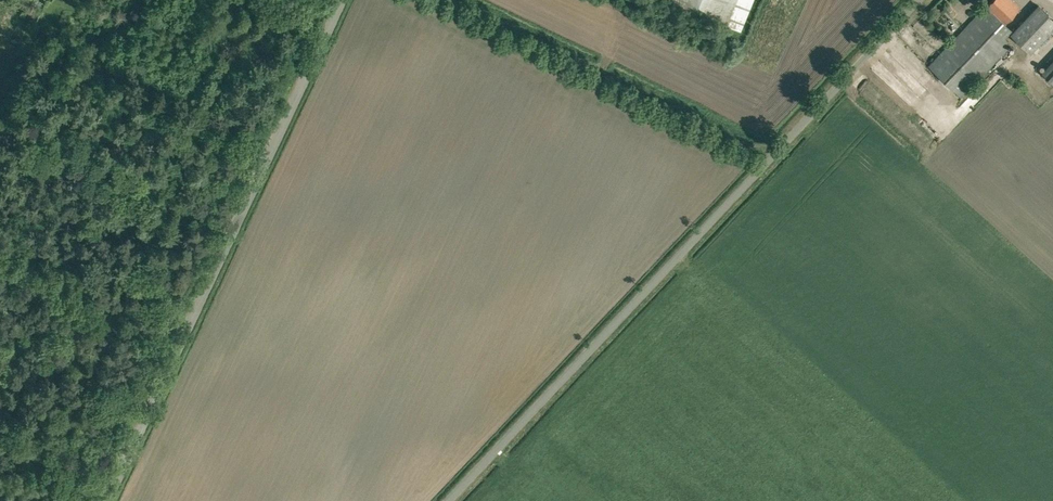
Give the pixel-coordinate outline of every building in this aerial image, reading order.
[(726,24),(740,29),(752,0),(670,0),(726,24)] [(928,65),(961,97),(1012,44),(1005,38),(1011,32),(1017,39),(1031,51),(1052,28),(1052,18),(1039,5),(1015,29),(1006,21),(1020,7),(1013,0),(991,0),(986,6),(986,7),(980,13),(979,12),(928,65)] [(1043,72),(1052,82),(1052,61),(1043,72)]
